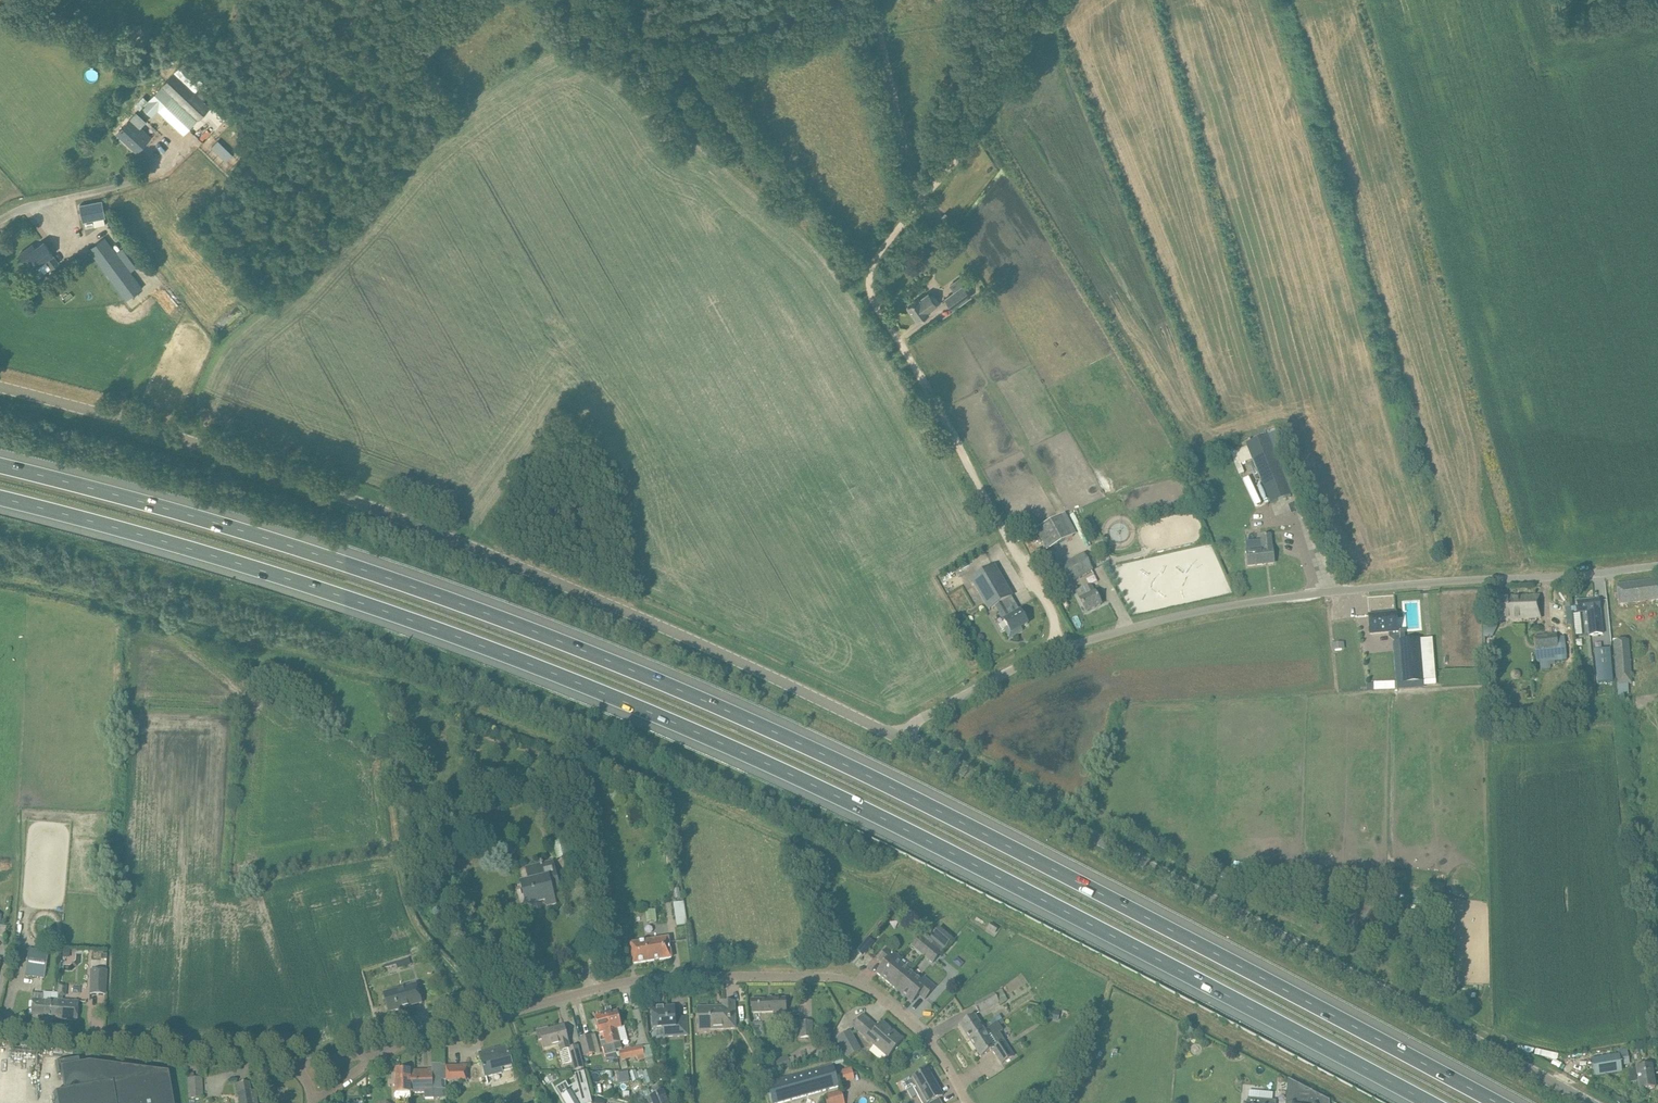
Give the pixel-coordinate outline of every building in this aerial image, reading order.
[(175,72),(143,106),(153,116),(159,110),(184,134),(211,106),(204,100),(195,90),(175,72)] [(131,119),(118,133),(129,143),(137,151),(150,137),(140,128),(147,121),(137,111),(130,118),(131,119)] [(201,123),(195,134),(206,141),(212,130),(201,123)] [(949,214),(939,207),(931,216),(941,223),(949,214)] [(96,216),(79,229),(89,242),(106,229),(96,216)] [(143,287),(105,237),(90,249),(128,299),(143,287)] [(59,262),(44,242),(35,248),(33,244),(20,253),(27,263),(27,262),(32,269),(45,259),(52,268),(59,262)] [(949,283),(955,291),(970,281),(964,273),(949,283)] [(971,296),(963,285),(955,291),(946,298),(953,309),(971,296)] [(940,302),(935,295),(932,298),(928,293),(920,299),(919,298),(908,307),(918,320),(929,312),(937,305),(940,302)] [(1291,496),(1267,435),(1247,443),(1271,504),(1291,496)] [(1073,536),(1062,516),(1039,528),(1050,549),(1073,536)] [(1272,548),(1270,535),(1261,536),(1263,549),(1246,551),(1248,566),(1274,563),(1272,548)] [(1092,570),(1084,555),(1061,568),(1069,583),(1092,570)] [(994,567),(971,580),(989,610),(996,606),(1001,614),(1005,621),(1004,622),(1008,628),(1005,630),(1008,634),(1010,638),(1018,634),(1016,631),(1028,624),(1021,612),(1020,612),(1012,597),(994,567)] [(1616,585),(1619,605),(1657,600),(1657,580),(1616,585)] [(1095,593),(1091,585),(1084,588),(1088,596),(1080,600),(1086,612),(1101,605),(1095,592),(1095,593)] [(1540,620),(1539,596),(1496,597),(1496,620),(1496,621),(1497,621),(1540,620)] [(1601,623),(1599,600),(1577,602),(1578,613),(1587,612),(1588,624),(1601,623)] [(1369,616),(1370,634),(1392,632),(1398,632),(1396,613),(1383,615),(1383,616),(1370,617),(1369,616)] [(1576,636),(1582,635),(1580,614),(1573,614),(1576,636)] [(1492,637),(1497,627),(1497,621),(1496,621),(1496,620),(1483,620),(1483,637),(1492,637)] [(1405,639),(1404,631),(1398,632),(1392,632),(1392,636),(1395,639),(1396,640),(1398,639),(1405,639)] [(1557,635),(1534,637),(1537,664),(1540,664),(1540,670),(1551,669),(1551,666),(1555,665),(1555,662),(1567,661),(1565,637),(1557,638),(1557,635)] [(1405,641),(1400,641),(1403,683),(1423,681),(1423,685),(1436,683),(1432,639),(1419,640),(1405,641)] [(1629,650),(1628,640),(1614,641),(1617,685),(1631,684),(1631,674),(1625,675),(1623,650),(1629,650)] [(1610,649),(1594,650),(1597,683),(1612,682),(1610,649)] [(1396,690),(1396,681),(1374,681),(1375,690),(1396,690)] [(443,815),(447,821),(453,817),(448,811),(443,815)] [(570,839),(559,842),(563,859),(570,857),(570,855),(574,854),(570,839)] [(560,889),(558,879),(554,862),(526,868),(529,882),(521,884),(526,907),(527,907),(526,904),(545,899),(547,908),(557,905),(553,890),(560,889)] [(100,899),(104,905),(108,902),(103,896),(100,899)] [(684,901),(673,903),(676,918),(686,917),(684,901)] [(645,911),(647,923),(657,921),(655,909),(645,911)] [(922,955),(935,941),(924,932),(912,946),(922,955)] [(631,944),(632,953),(634,964),(672,958),(669,939),(631,944)] [(945,950),(935,941),(922,955),(932,964),(945,950)] [(909,972),(914,966),(909,962),(907,962),(903,966),(897,962),(900,957),(889,948),(879,960),(879,961),(881,958),(886,963),(877,973),(895,988),(909,972)] [(29,949),(25,975),(44,979),(49,952),(29,949)] [(409,958),(396,962),(397,964),(398,969),(411,965),(409,958)] [(107,970),(91,969),(90,994),(106,995),(107,970)] [(909,972),(895,988),(912,1003),(921,992),(927,997),(925,999),(925,1000),(936,987),(924,978),(921,982),(909,972)] [(57,999),(55,1020),(77,1021),(78,1000),(63,999),(63,995),(66,993),(66,985),(58,984),(57,999)] [(384,994),(386,1002),(390,1013),(422,1003),(417,984),(384,994)] [(1000,1005),(1007,1001),(1001,990),(994,993),(974,1004),(979,1013),(998,1003),(1000,1005)] [(31,1018),(55,1020),(57,999),(51,998),(51,1000),(43,1000),(44,993),(33,993),(31,1018)] [(752,1000),(752,1011),(752,1012),(774,1012),(774,1017),(786,1017),(786,999),(752,1000)] [(698,1008),(699,1019),(699,1025),(710,1025),(710,1029),(735,1028),(734,1002),(723,1002),(723,1007),(698,1008)] [(665,1029),(665,1037),(688,1036),(687,1018),(679,1019),(679,1020),(675,1020),(675,1007),(665,1008),(664,1006),(652,1007),(654,1029),(665,1029)] [(1047,1009),(1046,1017),(1058,1020),(1060,1012),(1047,1009)] [(622,1049),(617,1029),(622,1028),(618,1012),(606,1015),(614,1044),(616,1051),(622,1049)] [(614,1044),(606,1015),(595,1018),(599,1034),(604,1033),(607,1045),(603,1046),(607,1062),(618,1059),(616,1051),(614,1044)] [(878,1029),(870,1021),(863,1016),(854,1027),(875,1045),(877,1043),(891,1055),(903,1040),(883,1023),(878,1029)] [(985,1032),(974,1016),(961,1025),(971,1041),(985,1032)] [(800,1022),(801,1037),(812,1037),(812,1022),(800,1022)] [(985,1032),(971,1041),(981,1057),(993,1049),(1002,1064),(1011,1058),(1015,1056),(1000,1032),(1003,1030),(1000,1026),(998,1023),(993,1026),(991,1027),(985,1032)] [(577,1046),(570,1048),(564,1027),(549,1031),(548,1028),(537,1031),(539,1041),(543,1040),(545,1048),(558,1045),(560,1052),(569,1050),(574,1071),(582,1069),(577,1046)] [(836,1038),(847,1058),(861,1050),(850,1031),(836,1038)] [(581,1039),(585,1055),(595,1053),(590,1036),(581,1039)] [(507,1047),(480,1054),(486,1077),(502,1073),(501,1070),(512,1067),(507,1047)] [(645,1059),(643,1047),(620,1052),(620,1057),(621,1060),(637,1057),(638,1060),(645,1059)] [(1622,1072),(1619,1055),(1592,1059),(1595,1077),(1622,1072)] [(845,1063),(842,1056),(832,1059),(834,1066),(845,1063)] [(654,1057),(648,1058),(650,1069),(656,1068),(654,1057)] [(54,1094),(55,1102),(174,1102),(169,1072),(88,1061),(79,1063),(74,1060),(58,1062),(56,1065),(58,1072),(60,1074),(63,1092),(54,1094)] [(398,1092),(395,1095),(395,1098),(398,1101),(408,1101),(411,1098),(411,1093),(425,1092),(426,1099),(434,1098),(447,1097),(446,1081),(446,1079),(446,1066),(441,1066),(441,1064),(433,1065),(433,1070),(397,1071),(398,1092)] [(468,1065),(446,1066),(446,1079),(446,1081),(468,1081),(468,1065)] [(1655,1088),(1651,1065),(1636,1068),(1628,1069),(1630,1083),(1639,1082),(1640,1091),(1655,1088)] [(768,1085),(773,1102),(781,1102),(839,1087),(833,1066),(768,1085)] [(766,1076),(772,1074),(770,1067),(764,1068),(764,1070),(753,1073),(754,1078),(766,1075),(766,1076)] [(852,1067),(839,1071),(842,1083),(855,1080),(852,1067)] [(655,1083),(651,1070),(644,1073),(643,1070),(637,1072),(636,1070),(630,1073),(633,1083),(645,1079),(647,1085),(655,1083)] [(910,1081),(914,1088),(919,1097),(918,1097),(922,1102),(931,1102),(934,1102),(939,1099),(943,1096),(942,1095),(941,1096),(936,1087),(938,1087),(929,1071),(910,1081)] [(584,1072),(575,1074),(577,1083),(569,1087),(566,1082),(556,1088),(565,1102),(592,1102),(584,1072)] [(189,1078),(189,1098),(202,1097),(201,1078),(189,1078)] [(255,1090),(250,1091),(249,1083),(236,1085),(239,1102),(257,1102),(255,1090)] [(670,1102),(666,1093),(662,1084),(653,1088),(654,1089),(650,1091),(649,1089),(642,1092),(646,1101),(648,1100),(649,1102),(667,1102),(670,1102)] [(827,1102),(844,1102),(841,1092),(825,1097),(827,1102)]
